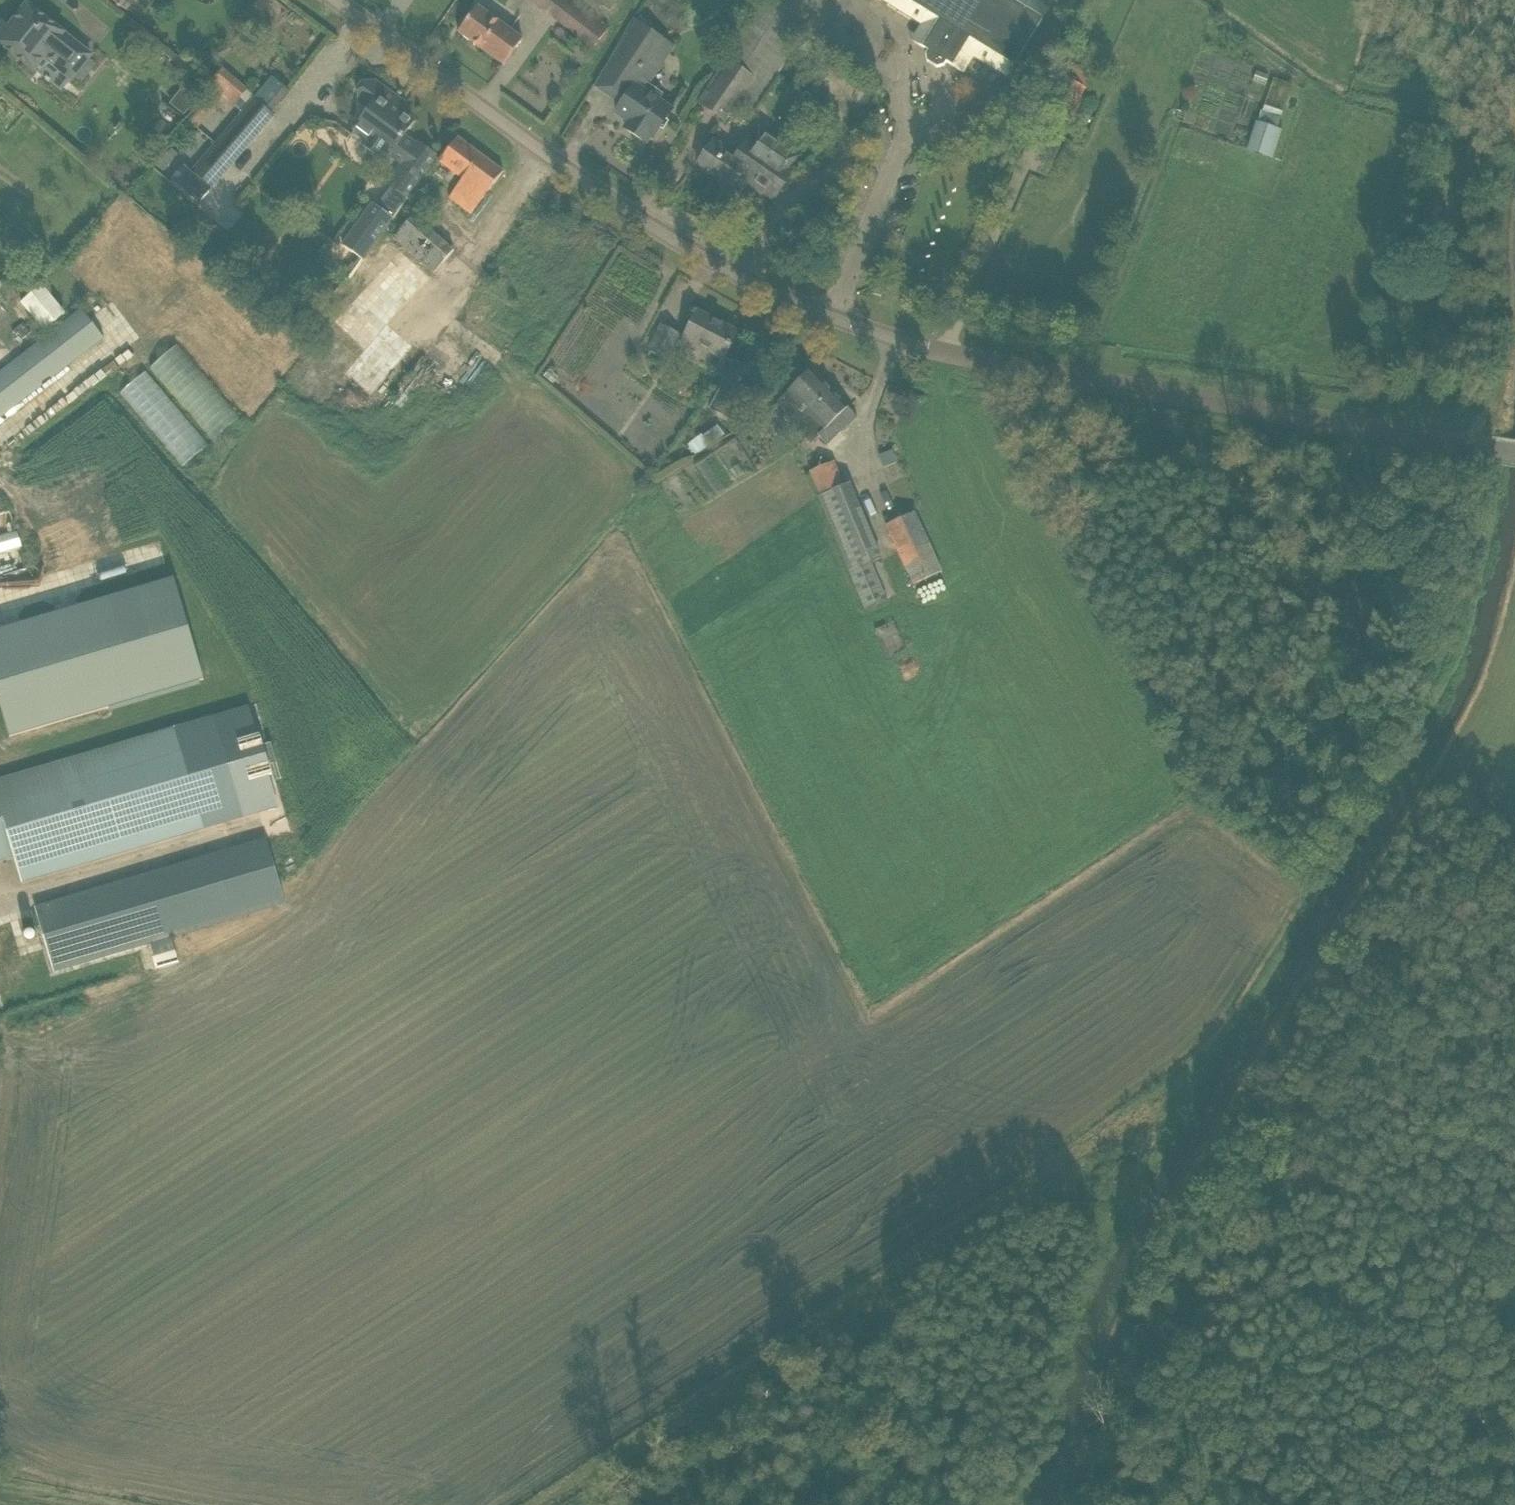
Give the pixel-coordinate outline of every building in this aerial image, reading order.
[(126,10),(134,0),(114,0),(126,10)] [(610,26),(576,0),(533,0),(594,47),(610,26)] [(698,102),(724,120),(738,100),(752,110),(801,37),(826,0),(767,0),(727,61),(729,63),(709,92),(706,90),(698,102)] [(922,25),(915,35),(933,46),(928,52),(930,60),(933,59),(938,62),(939,65),(946,63),(950,56),(967,67),(973,57),(1007,78),(1018,61),(1050,10),(1034,0),(881,0),(922,25)] [(90,55),(28,6),(0,41),(0,44),(33,70),(42,59),(70,80),(90,55)] [(458,33),(504,66),(522,41),(477,7),(458,33)] [(651,85),(676,46),(643,24),(612,73),(634,87),(616,113),(629,122),(625,129),(646,143),(650,136),(652,138),(664,121),(670,111),(658,102),(664,93),(651,85)] [(1073,122),(1086,89),(1085,88),(1091,73),(1068,64),(1062,79),(1064,80),(1051,113),(1073,122)] [(209,85),(233,106),(234,105),(240,110),(253,95),(224,68),(209,85)] [(289,91),(273,77),(192,171),(212,188),(274,117),(270,113),(289,91)] [(389,158),(400,166),(387,184),(406,199),(437,155),(419,142),(417,145),(403,135),(413,121),(394,108),(400,100),(374,80),(363,82),(357,91),(358,103),(370,110),(354,131),(367,140),(363,145),(386,162),(389,158)] [(748,140),(747,139),(736,156),(713,140),(698,163),(722,180),(720,183),(731,191),(733,188),(739,192),(747,180),(774,199),(794,171),(792,170),(802,156),(758,126),(748,140)] [(471,214),(503,171),(458,138),(438,165),(462,183),(450,198),(471,214)] [(183,166),(172,180),(199,204),(211,189),(183,166)] [(362,260),(393,218),(373,204),(343,246),(362,260)] [(413,215),(394,237),(433,273),(451,252),(453,251),(413,215)] [(21,303),(44,331),(66,313),(43,285),(21,303)] [(105,338),(82,309),(61,324),(29,350),(24,344),(19,348),(24,354),(0,372),(0,419),(105,338)] [(696,345),(723,359),(737,332),(698,312),(681,344),(694,351),(696,345)] [(342,372),(358,385),(374,397),(414,347),(385,321),(342,372)] [(680,334),(664,326),(652,350),(668,358),(680,334)] [(733,362),(709,408),(733,420),(757,374),(733,362)] [(776,403),(785,412),(795,425),(797,430),(812,445),(820,437),(832,450),(846,437),(841,433),(857,417),(810,370),(776,403)] [(883,559),(852,483),(845,487),(834,462),(810,472),(820,496),(819,497),(844,559),(842,560),(864,609),(885,600),(879,586),(880,585),(870,565),(883,559)] [(943,570),(916,512),(886,525),(914,584),(943,570)] [(0,630),(0,704),(10,737),(204,679),(174,579),(0,630)] [(888,655),(905,647),(893,621),(877,628),(888,655)] [(249,706),(174,727),(0,779),(0,861),(14,857),(22,883),(264,811),(279,807),(249,706)] [(57,902),(38,907),(55,965),(74,959),(230,913),(302,890),(285,834),(213,856),(57,902)]
